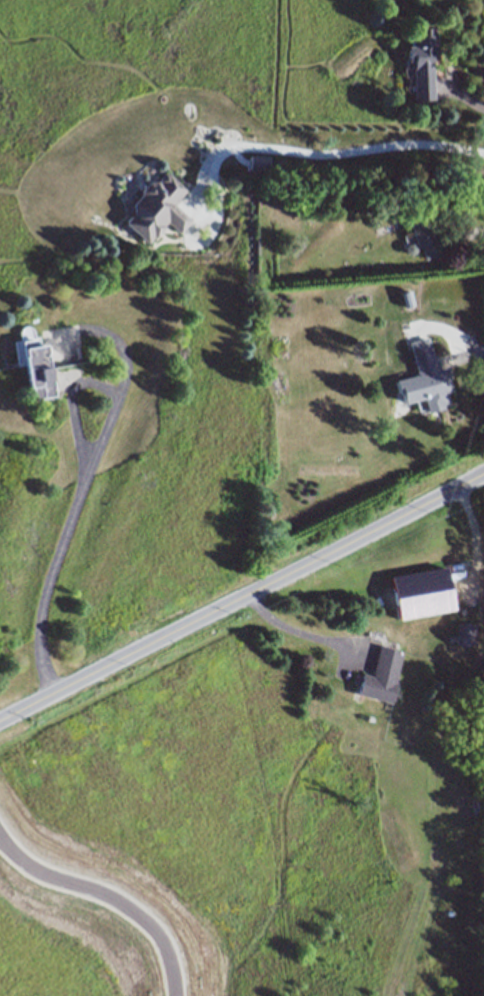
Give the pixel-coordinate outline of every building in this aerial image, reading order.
[(436,99),(415,101),(411,61),(408,61),(406,46),(410,46),(409,36),(417,36),(417,28),(434,27),(434,33),(436,33),(438,58),(432,59),(436,99)] [(186,189),(175,205),(193,218),(182,233),(167,222),(151,242),(125,223),(127,220),(128,216),(133,212),(133,204),(142,193),(140,189),(149,181),(152,181),(155,179),(159,182),(159,177),(165,171),(167,170),(186,189)] [(429,211),(443,254),(426,260),(421,247),(418,248),(408,218),(429,211)] [(53,394),(32,399),(28,387),(27,387),(23,363),(17,364),(13,339),(19,338),(18,332),(18,331),(18,330),(19,329),(19,328),(20,327),(20,326),(21,325),(22,325),(23,324),(24,324),(25,324),(26,324),(27,324),(28,324),(29,324),(30,325),(31,325),(31,326),(32,327),(33,328),(33,329),(34,336),(39,336),(40,345),(44,344),(53,394)] [(448,379),(452,392),(446,394),(449,405),(449,406),(442,408),(443,411),(428,414),(427,411),(427,410),(424,400),(406,405),(403,394),(399,395),(396,382),(417,376),(409,343),(428,338),(433,357),(436,356),(439,370),(447,368),(449,379),(448,379)] [(475,623),(474,645),(456,644),(456,623),(475,623)] [(356,692),(362,671),(371,673),(379,644),(403,650),(394,680),(396,681),(390,702),(356,692)]
